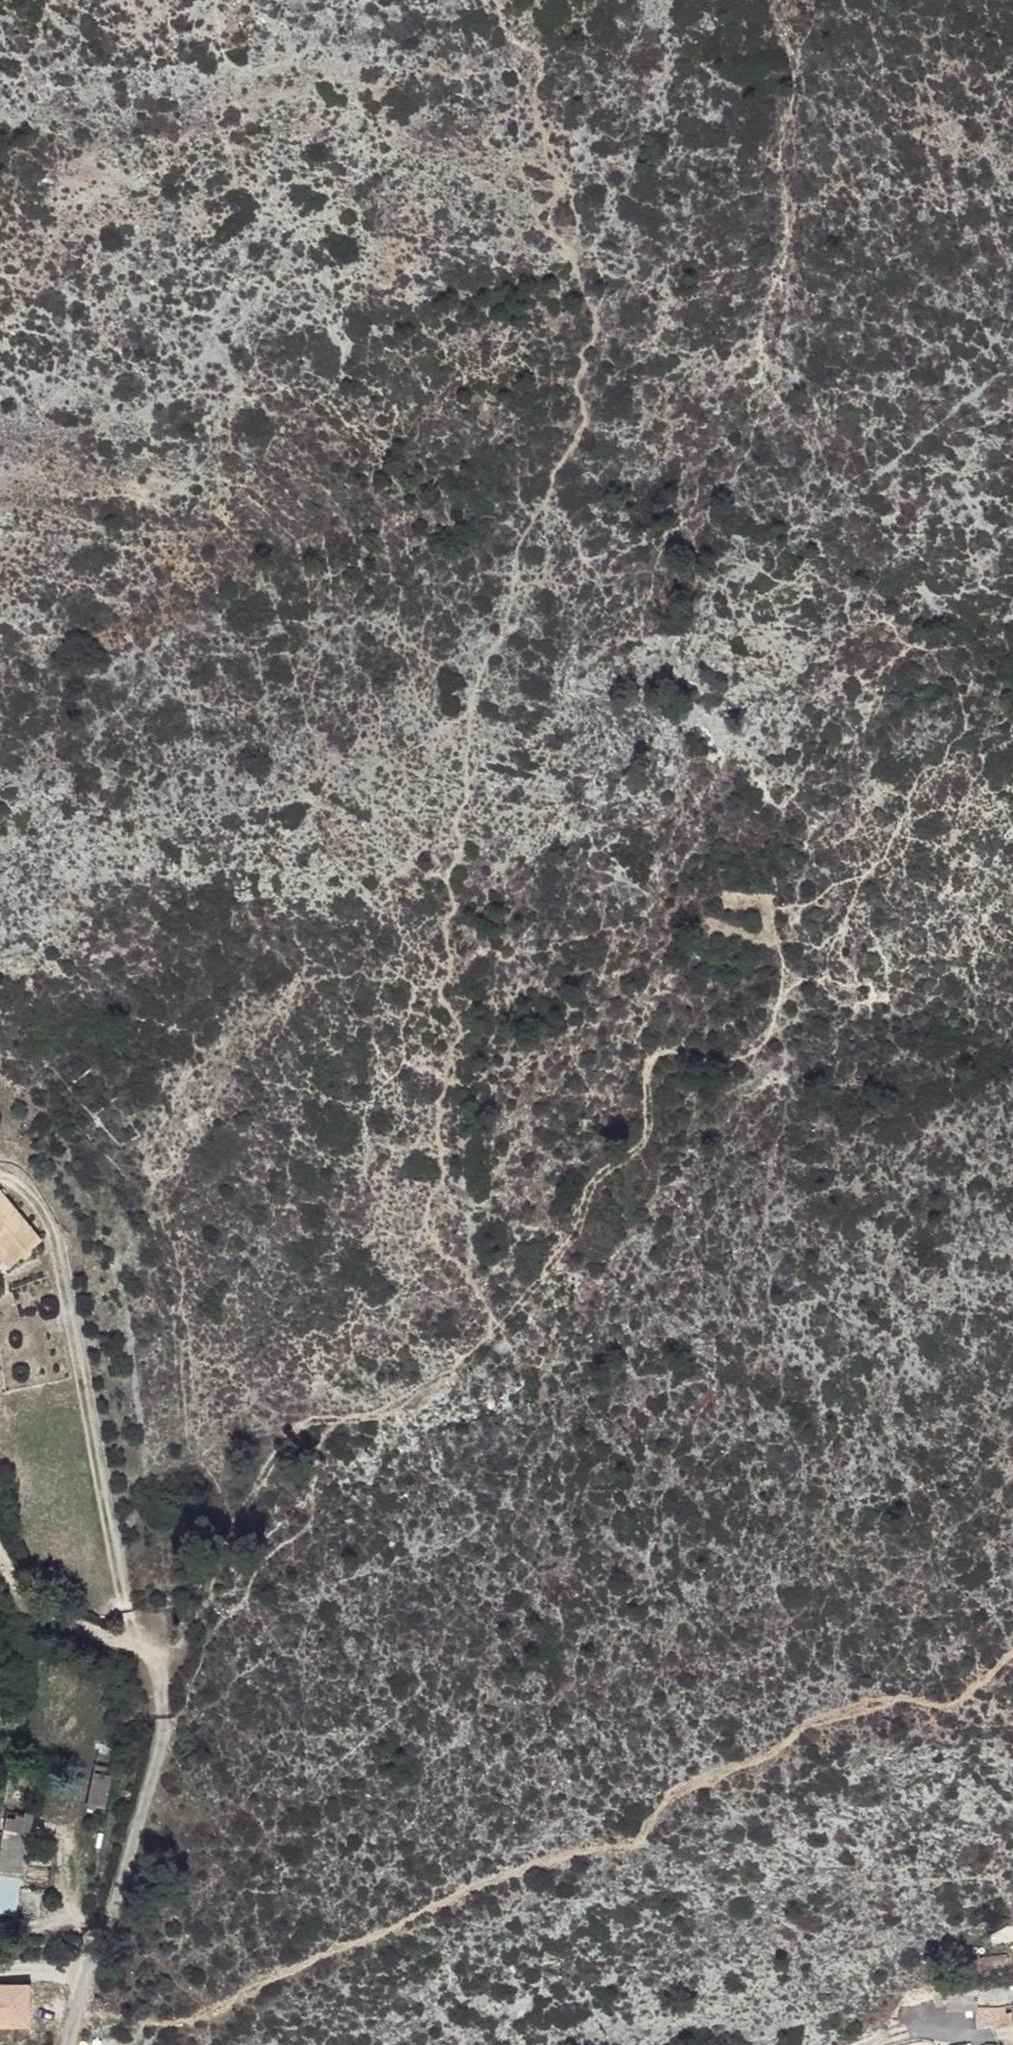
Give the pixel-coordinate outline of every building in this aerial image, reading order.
[(15,1263),(41,1242),(0,1192),(0,1245),(15,1263)] [(0,1245),(0,1255),(10,1267),(15,1263),(0,1245)] [(89,1767),(90,1810),(107,1809),(106,1767),(89,1767)] [(6,1813),(3,1830),(23,1834),(26,1817),(6,1813)] [(0,1852),(0,1914),(12,1916),(18,1865),(23,1834),(3,1830),(0,1852)] [(946,1991),(946,2007),(975,2007),(975,1991),(946,1991)] [(975,2007),(977,2027),(1009,2024),(1008,2014),(1006,2014),(1005,2008),(1000,2008),(975,2007)]
